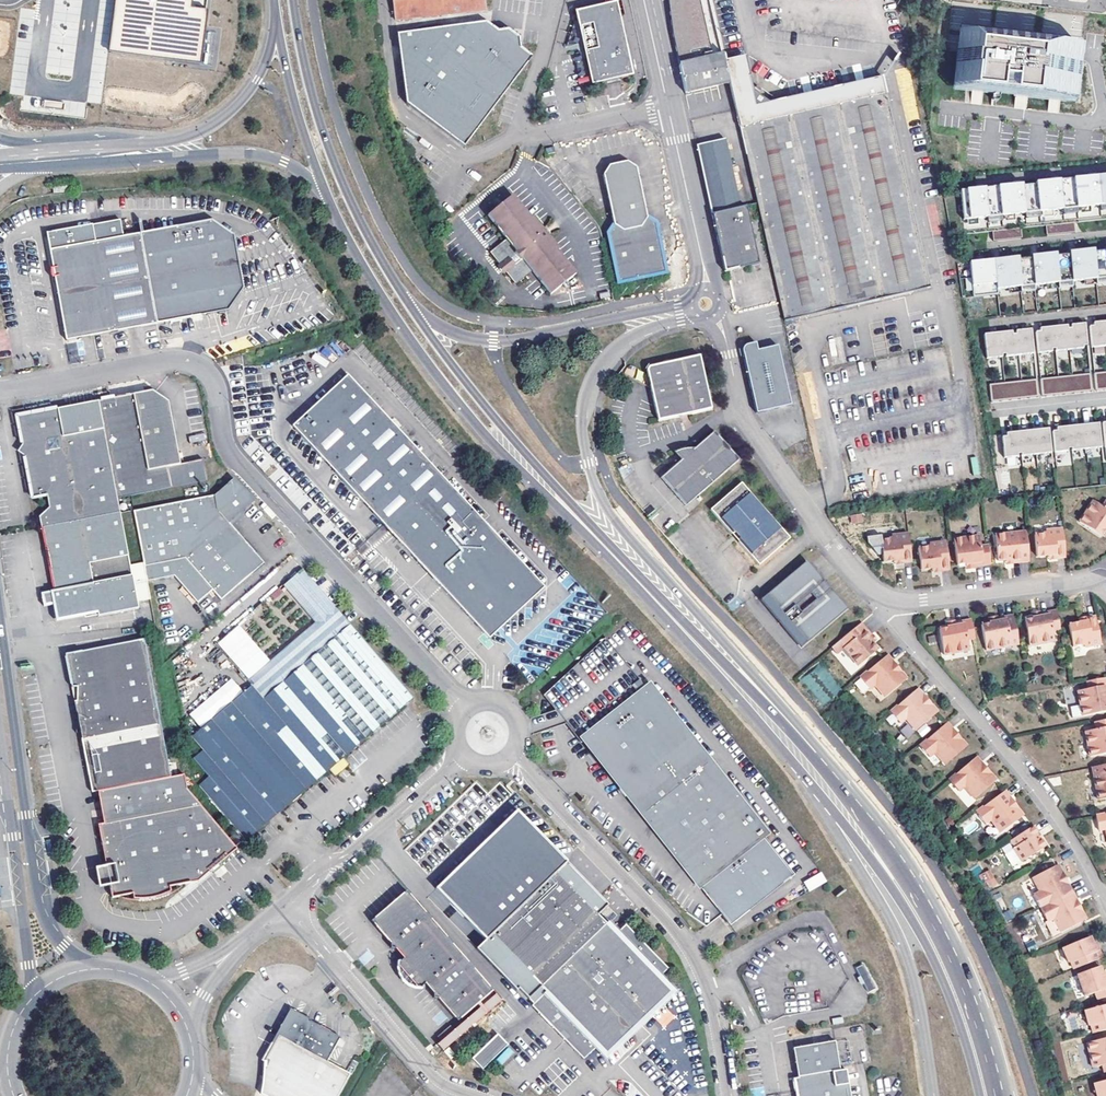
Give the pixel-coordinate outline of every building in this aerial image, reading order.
[(109,49),(201,61),(208,8),(191,6),(192,0),(116,0),(109,49)] [(396,20),(484,11),(483,0),(393,0),(396,20)] [(616,3),(615,3),(597,7),(576,12),(583,46),(591,85),(613,80),(632,76),(616,3)] [(398,35),(401,48),(400,48),(406,103),(463,146),(531,56),(520,47),(508,37),(499,31),(486,23),(398,35)] [(507,29),(499,31),(508,37),(520,47),(519,37),(507,29)] [(1076,104),(1083,48),(956,34),(950,90),(1076,104)] [(722,56),(679,65),(685,93),(728,83),(724,64),(722,56)] [(742,60),(724,64),(728,83),(756,204),(783,322),(929,288),(882,78),(753,106),(742,60)] [(696,145),(711,213),(740,207),(724,139),(707,143),(696,145)] [(637,186),(633,170),(625,164),(608,167),(603,177),(614,228),(607,235),(618,284),(665,274),(654,224),(645,218),(637,186)] [(960,191),(963,220),(1105,205),(1105,176),(960,191)] [(532,272),(551,294),(575,274),(557,251),(559,250),(532,218),(531,219),(512,196),(487,216),(506,239),(489,253),(500,266),(504,264),(508,269),(505,272),(516,285),(532,272)] [(740,207),(711,213),(724,270),(729,269),(757,263),(745,206),(740,207)] [(47,234),(56,282),(58,296),(61,316),(66,342),(173,323),(230,312),(244,290),(234,238),(212,222),(123,240),(120,222),(47,234)] [(1074,223),(1045,226),(1046,235),(1075,233),(1074,223)] [(1021,229),(992,232),(993,241),(1022,238),(1021,229)] [(24,261),(56,282),(47,234),(28,238),(24,241),(21,244),(20,249),(20,253),(21,257),(24,261)] [(969,263),(973,298),(998,295),(997,290),(1020,287),(1034,286),(1057,283),(1072,282),(1095,279),(1105,278),(1105,248),(1105,250),(1094,252),(1094,250),(1068,252),(1068,254),(1056,256),(1056,254),(1031,256),(1031,258),(1018,260),(1018,258),(969,263)] [(508,269),(504,264),(500,266),(498,268),(503,274),(505,272),(508,269)] [(1091,347),(1105,346),(1105,343),(1105,321),(1094,323),(1094,326),(1089,326),(1091,347)] [(1087,345),(1085,323),(1071,324),(1071,327),(1068,328),(1067,325),(1040,327),(1040,331),(1036,331),(1038,352),(1052,351),(1051,349),(1055,348),(1055,350),(1083,348),(1083,345),(1087,345)] [(984,333),(987,357),(1002,356),(1002,353),(1006,353),(1006,355),(1034,352),(1031,328),(1016,330),(1016,333),(1013,333),(1012,330),(984,333)] [(742,353),(756,412),(790,405),(777,346),(764,349),(753,351),(752,343),(747,345),(742,353)] [(315,352),(312,357),(323,366),(327,361),(315,352)] [(647,367),(645,371),(657,422),(684,416),(710,410),(698,356),(647,367)] [(1094,373),(1096,390),(1105,389),(1105,371),(1094,373)] [(1092,391),(1090,373),(1040,378),(1042,396),(1092,391)] [(547,587),(350,375),(294,426),(385,524),(428,571),(491,640),(547,587)] [(991,400),(1038,396),(1036,378),(989,383),(991,400)] [(151,387),(17,418),(23,443),(24,450),(26,457),(34,497),(47,494),(50,504),(41,516),(57,590),(58,597),(59,604),(62,617),(95,610),(95,607),(100,606),(102,615),(140,607),(139,600),(152,598),(148,579),(135,581),(118,496),(207,476),(202,454),(179,459),(167,396),(151,387)] [(1071,450),(1101,447),(1099,423),(1056,427),(1057,431),(1052,431),(1054,452),(1068,451),(1067,449),(1071,448),(1071,450)] [(1021,455),(1051,452),(1048,428),(1006,432),(1006,436),(1002,436),(1004,457),(1017,456),(1017,454),(1021,453),(1021,455)] [(681,461),(662,478),(686,506),(739,459),(714,431),(694,449),(689,449),(684,450),(679,451),(674,453),(677,456),(681,461)] [(1008,467),(1018,466),(1017,456),(1007,457),(1008,467)] [(979,473),(977,457),(971,458),(973,474),(979,473)] [(248,545),(230,523),(255,501),(233,478),(218,492),(135,508),(135,509),(134,509),(145,566),(172,560),(201,593),(210,585),(223,600),(265,564),(248,545)] [(712,510),(733,534),(736,533),(738,535),(742,539),(741,542),(761,565),(792,538),(742,483),(712,510)] [(1104,508),(1095,501),(1081,522),(1102,537),(1105,532),(1105,505),(1104,508)] [(1058,558),(1067,557),(1064,529),(1047,531),(1048,534),(1036,535),(1038,557),(1050,556),(1053,555),(1058,555),(1058,558)] [(733,534),(741,542),(742,539),(738,535),(736,533),(733,534)] [(903,561),(911,560),(908,533),(892,534),(892,538),(880,539),(883,560),(894,559),(898,559),(902,558),(903,561)] [(1010,560),(1013,559),(1013,563),(1030,561),(1028,545),(1021,546),(1019,533),(996,535),(999,561),(1007,560),(1010,560)] [(974,567),(991,564),(989,546),(981,547),(980,536),(954,539),(958,565),(967,564),(970,563),(974,563),(974,567)] [(940,570),(949,569),(946,541),(929,543),(930,546),(918,547),(921,569),(932,568),(935,567),(940,567),(940,570)] [(800,559),(759,595),(800,642),(841,605),(816,577),(800,559)] [(246,716),(354,624),(305,568),(288,583),(325,626),(235,703),(246,716)] [(58,597),(57,590),(44,593),(46,606),(59,604),(58,597)] [(1061,629),(1057,612),(1040,614),(1041,618),(1037,619),(1034,619),(1025,621),(1030,646),(1055,641),(1053,631),(1061,629)] [(1020,645),(1015,616),(998,619),(998,622),(995,623),(991,624),(982,626),(987,651),(1020,645)] [(1101,645),(1096,618),(1088,619),(1088,622),(1084,623),(1080,624),(1070,626),(1073,647),(1085,645),(1085,648),(1101,645)] [(976,639),(973,620),(956,624),(957,627),(953,628),(950,628),(941,630),(946,656),(971,651),(969,640),(976,639)] [(861,623),(832,648),(837,654),(844,647),(859,665),(879,648),(874,642),(872,640),(870,638),(872,636),(861,623)] [(235,703),(196,737),(207,750),(197,759),(212,777),(203,786),(250,841),(274,821),(288,809),(334,769),(338,773),(351,761),(348,757),(408,705),(418,697),(354,624),(246,716),(235,703)] [(569,718),(632,667),(606,636),(545,694),(583,741),(586,739),(569,718)] [(218,865),(239,848),(238,847),(232,840),(190,788),(187,773),(174,776),(145,638),(68,654),(70,666),(73,687),(76,686),(78,693),(79,702),(80,704),(79,732),(83,731),(89,762),(94,785),(100,791),(106,823),(101,824),(109,865),(109,868),(105,875),(103,875),(102,876),(103,877),(106,877),(112,881),(113,884),(115,896),(136,893),(137,897),(148,897),(162,895),(174,891),(173,885),(201,880),(218,865)] [(892,660),(886,653),(859,677),(869,688),(874,683),(885,696),(905,678),(894,665),(892,667),(890,664),(888,663),(892,660)] [(892,660),(888,663),(890,664),(892,667),(894,665),(905,678),(907,677),(893,660),(892,660)] [(569,718),(586,739),(734,923),(797,872),(766,833),(769,831),(652,686),(649,689),(632,667),(569,718)] [(1088,681),(1089,689),(1079,691),(1084,716),(1105,712),(1105,696),(1105,695),(1105,678),(1088,681)] [(924,694),(918,688),(891,711),(901,722),(906,717),(917,730),(937,712),(926,699),(923,701),(922,699),(920,697),(924,694)] [(924,694),(920,697),(922,699),(923,701),(926,699),(937,712),(939,711),(924,694)] [(1071,705),(1072,717),(1081,716),(1080,705),(1071,705)] [(1096,722),(1097,730),(1086,732),(1091,757),(1105,754),(1105,720),(1096,722)] [(953,728),(948,722),(921,745),(930,756),(936,751),(946,764),(967,746),(955,732),(953,734),(952,733),(950,731),(953,728)] [(907,723),(899,730),(907,738),(915,731),(907,723)] [(953,728),(950,731),(952,733),(953,734),(955,732),(967,746),(969,744),(954,727),(953,728)] [(983,761),(978,755),(950,778),(960,789),(966,785),(976,797),(997,780),(985,766),(983,768),(981,766),(980,764),(983,761)] [(354,765),(351,761),(338,773),(341,777),(348,771),(354,765)] [(983,761),(980,764),(981,766),(983,768),(985,766),(997,780),(999,778),(984,761),(983,761)] [(1093,767),(1099,800),(1105,799),(1105,765),(1093,767)] [(958,792),(967,806),(974,801),(965,788),(958,792)] [(1012,795),(1007,789),(978,810),(987,822),(993,817),(1003,830),(1024,814),(1014,800),(1012,802),(1010,800),(1009,798),(1012,795)] [(1012,795),(1009,798),(1010,800),(1012,802),(1014,800),(1024,814),(1026,813),(1013,795),(1012,795)] [(274,821),(278,826),(292,814),(288,809),(274,821)] [(529,997),(534,1003),(532,1005),(583,1058),(596,1046),(606,1058),(636,1029),(646,1019),(676,990),(675,988),(661,974),(668,967),(626,924),(619,931),(609,921),(607,922),(597,912),(607,903),(517,809),(437,886),(452,902),(461,911),(487,938),(476,948),(516,989),(519,987),(529,997)] [(1096,816),(1099,830),(1105,829),(1105,814),(1096,816)] [(987,833),(996,833),(996,823),(986,823),(987,833)] [(1023,861),(1047,846),(1043,839),(1041,840),(1038,836),(1037,835),(1039,833),(1034,826),(1013,840),(1017,846),(1015,848),(1023,861)] [(232,840),(238,847),(247,840),(241,832),(232,840)] [(1065,887),(1069,885),(1059,864),(1057,865),(1065,881),(1063,882),(1064,885),(1065,887)] [(103,886),(113,884),(112,881),(106,877),(103,877),(102,876),(103,875),(105,875),(109,868),(109,865),(99,866),(103,886)] [(1041,908),(1072,892),(1069,885),(1065,887),(1064,885),(1063,882),(1065,881),(1057,865),(1033,877),(1040,892),(1034,895),(1041,908)] [(809,891),(827,882),(822,871),(804,881),(809,891)] [(994,878),(989,882),(992,888),(998,884),(994,878)] [(492,990),(407,889),(371,919),(390,942),(390,946),(394,947),(403,957),(399,960),(398,963),(398,966),(399,969),(400,971),(401,974),(402,976),(404,978),(405,979),(407,982),(409,984),(411,986),(413,986),(416,988),(418,988),(421,989),(422,989),(426,985),(432,991),(433,996),(437,997),(456,1020),(492,990)] [(1076,899),(1072,892),(1041,908),(1047,921),(1054,918),(1061,932),(1085,921),(1077,904),(1075,906),(1073,903),(1072,901),(1076,899)] [(1077,904),(1085,921),(1086,920),(1076,899),(1072,901),(1073,903),(1075,906),(1077,904)] [(461,911),(452,902),(451,904),(459,913),(461,911)] [(1004,915),(1007,921),(1013,918),(1010,912),(1004,915)] [(1047,921),(1045,922),(1052,937),(1061,932),(1054,918),(1047,921)] [(1071,961),(1074,969),(1102,957),(1099,949),(1096,950),(1094,946),(1090,936),(1063,948),(1069,962),(1071,961)] [(1037,940),(1029,944),(1033,951),(1041,947),(1037,940)] [(359,958),(363,963),(372,957),(368,951),(359,958)] [(865,963),(854,967),(865,992),(875,988),(865,963)] [(1099,999),(1105,997),(1105,980),(1104,977),(1103,973),(1100,966),(1078,974),(1086,996),(1097,992),(1099,999)] [(437,1044),(442,1050),(501,1000),(495,993),(453,1029),(450,1025),(437,1036),(441,1040),(437,1044)] [(1094,1033),(1105,1030),(1105,1005),(1086,1010),(1089,1025),(1092,1025),(1094,1033)] [(290,1021),(296,1024),(300,1017),(289,1012),(264,1056),(265,1062),(264,1068),(264,1070),(264,1072),(264,1077),(267,1077),(267,1069),(267,1060),(277,1043),(290,1021)] [(261,1095),(262,1095),(339,1095),(349,1077),(327,1064),(340,1040),(300,1017),(296,1024),(290,1021),(277,1043),(267,1060),(267,1069),(267,1077),(264,1077),(261,1095)] [(649,1022),(646,1019),(636,1029),(639,1032),(649,1022)] [(1105,1072),(1105,1038),(1088,1042),(1093,1067),(1103,1065),(1105,1072)] [(504,1041),(478,1066),(488,1077),(514,1052),(504,1041)] [(846,1086),(849,1085),(846,1069),(840,1070),(835,1041),(793,1049),(798,1078),(808,1076),(809,1082),(811,1090),(797,1092),(798,1095),(848,1095),(846,1086)] [(353,1059),(345,1071),(351,1075),(358,1062),(353,1059)] [(552,1066),(545,1083),(565,1091),(572,1074),(552,1066)] [(795,1078),(797,1092),(811,1090),(809,1082),(808,1076),(798,1078),(795,1078)] [(1095,1083),(1098,1095),(1105,1095),(1105,1080),(1095,1083)]
